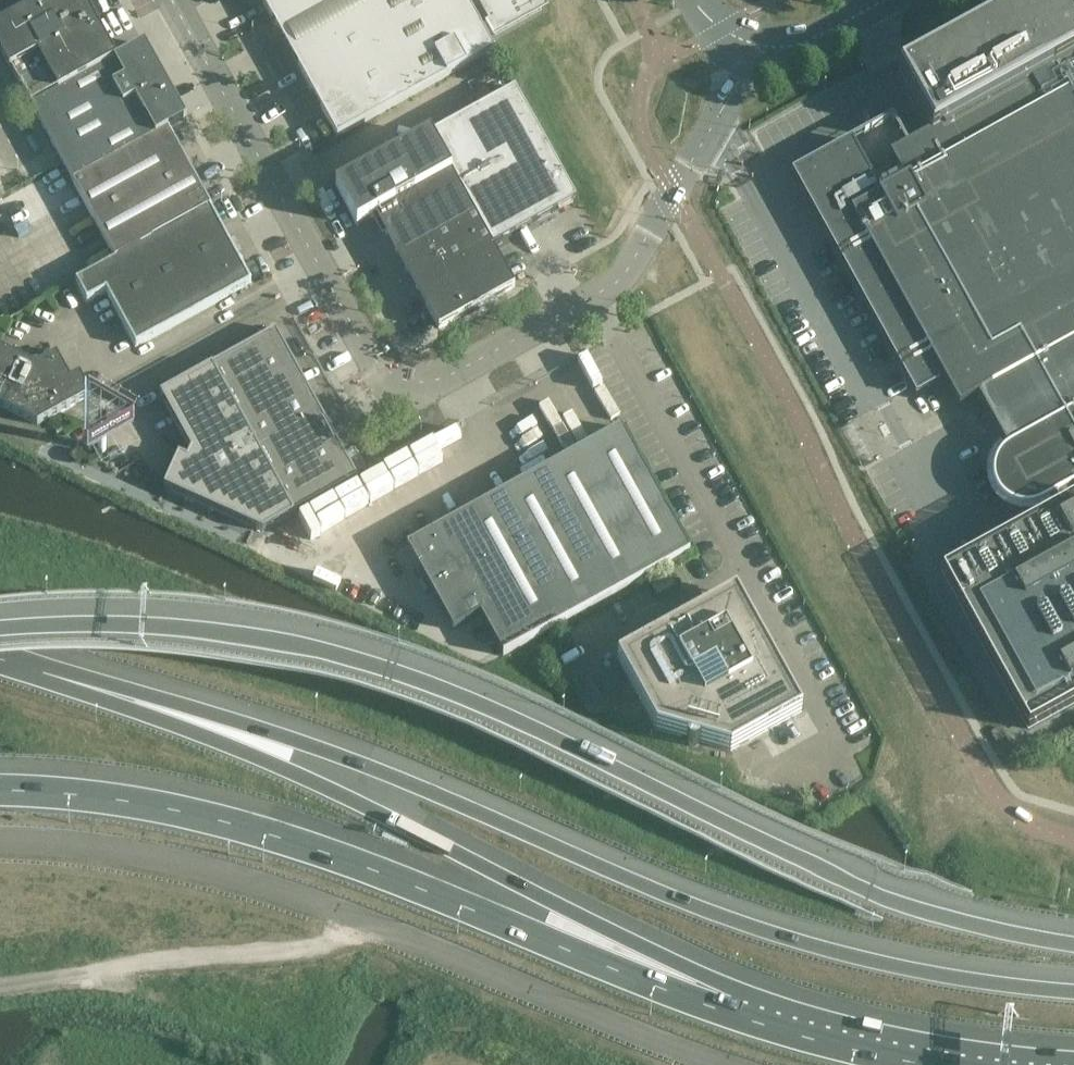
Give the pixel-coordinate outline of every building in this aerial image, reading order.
[(107,41),(108,41),(107,39),(106,40),(96,23),(97,22),(96,21),(95,21),(92,17),(98,14),(93,5),(87,9),(85,5),(87,4),(85,0),(44,0),(0,24),(0,52),(31,107),(32,107),(118,59),(117,57),(116,58),(107,41)] [(44,0),(0,0),(0,24),(44,0)] [(275,24),(319,0),(262,0),(275,24)] [(538,0),(357,0),(369,21),(296,62),(337,137),(494,50),(482,29),(490,25),(495,34),(543,9),(538,0)] [(1073,410),(1073,24),(1061,0),(1032,0),(900,73),(933,131),(908,145),(892,116),(790,173),(914,396),(944,380),(959,407),(986,392),(1014,443),(1073,410)] [(211,207),(169,130),(187,120),(145,44),(118,59),(32,107),(79,193),(115,259),(211,207)] [(577,200),(515,88),(431,135),(452,172),(493,246),(577,200)] [(493,246),(452,172),(431,135),(336,187),(357,226),(376,215),(439,329),(515,287),(493,246)] [(252,283),(241,263),(211,207),(115,259),(75,281),(86,303),(105,292),(136,347),(252,283)] [(357,478),(296,368),(276,330),(161,394),(191,449),(187,459),(176,453),(171,464),(174,465),(164,487),(263,531),(357,478)] [(80,374),(71,379),(58,356),(57,355),(56,355),(55,355),(45,361),(40,353),(31,353),(27,361),(0,349),(0,406),(38,425),(90,396),(90,395),(91,395),(91,394),(91,393),(80,374)] [(1014,443),(1007,448),(1002,452),(998,456),(995,461),(994,465),(993,469),(992,475),(992,480),(993,485),(996,491),(999,496),(1003,500),(1007,504),(1013,507),(1020,509),(1028,509),(1036,508),(1045,503),(1056,497),(1063,510),(942,576),(1025,728),(1073,701),(1073,410),(1014,443)] [(690,552),(623,432),(621,427),(414,542),(425,562),(418,567),(453,630),(480,614),(503,656),(690,552)] [(802,711),(760,635),(750,617),(736,625),(719,620),(711,606),(617,658),(656,729),(687,738),(687,739),(687,740),(687,742),(688,743),(688,744),(690,745),(692,746),(693,746),(694,746),(696,746),(697,745),(698,745),(699,744),(700,743),(700,741),(731,750),(802,711)]
